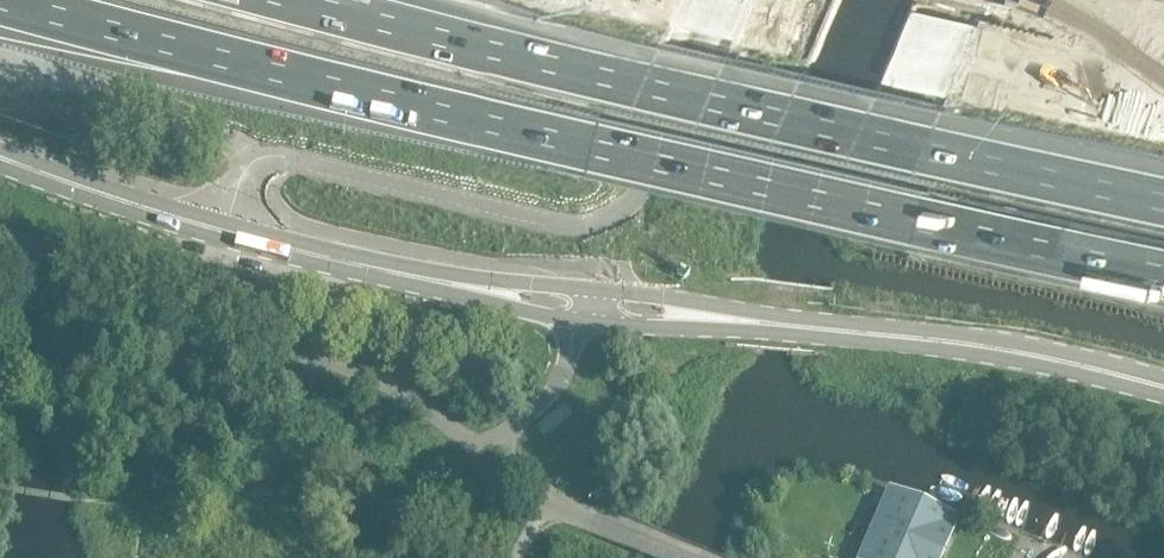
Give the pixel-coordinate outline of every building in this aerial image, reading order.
[(951,519),(890,493),(879,520),(883,522),(876,537),(872,536),(862,557),(940,557),(954,525),(949,524),(951,519)]
